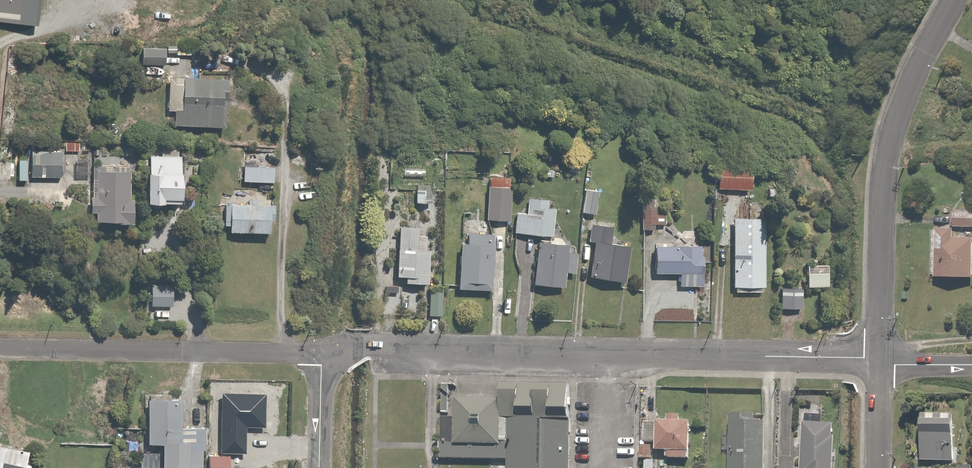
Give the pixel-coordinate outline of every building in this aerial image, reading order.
[(38,25),(40,0),(0,0),(0,22),(38,25)] [(150,46),(145,46),(145,64),(160,64),(160,48),(151,49),(150,46)] [(192,77),(171,77),(171,111),(177,111),(177,128),(227,128),(227,93),(232,93),(232,79),(192,79),(192,77)] [(82,142),(67,142),(67,152),(82,152),(82,142)] [(65,150),(33,150),(33,178),(64,178),(65,150)] [(184,156),(145,156),(145,172),(151,172),(151,211),(162,211),(162,218),(178,218),(178,214),(181,214),(181,212),(186,212),(186,176),(184,176),(184,156)] [(278,164),(258,164),(258,181),(278,181),(278,164)] [(721,164),(720,189),(754,190),(755,165),(721,164)] [(129,167),(103,167),(103,169),(98,169),(98,197),(93,197),(93,214),(99,214),(99,223),(126,223),(126,226),(138,226),(138,200),(135,200),(135,178),(131,178),(131,172),(129,172),(129,167)] [(505,175),(490,175),(489,221),(512,221),(513,179),(505,178),(505,175)] [(210,177),(195,178),(195,186),(210,186),(210,177)] [(396,187),(387,187),(387,203),(398,203),(398,195),(396,195),(396,187)] [(599,189),(586,188),(584,213),(597,214),(599,189)] [(657,196),(644,196),(644,231),(658,231),(658,208),(657,208),(657,196)] [(529,214),(517,213),(516,235),(556,238),(558,208),(551,207),(552,200),(530,199),(529,214)] [(277,202),(225,203),(226,226),(232,226),(232,233),(273,233),(273,223),(277,223),(277,202)] [(957,209),(957,228),(940,228),(940,278),(971,278),(971,238),(969,237),(970,228),(971,228),(971,209),(957,209)] [(748,288),(768,288),(768,224),(765,224),(765,218),(735,218),(735,288),(738,288),(738,293),(748,293),(748,288)] [(617,227),(593,223),(589,243),(596,244),(590,276),(628,283),(634,248),(614,244),(617,227)] [(422,225),(402,224),(400,277),(409,278),(408,284),(415,284),(415,287),(430,288),(432,250),(421,250),(422,225)] [(470,235),(470,244),(464,244),(464,255),(460,255),(460,265),(462,265),(461,289),(494,290),(494,266),(496,235),(470,235)] [(574,245),(540,242),(536,285),(567,288),(569,272),(579,273),(581,254),(573,253),(574,245)] [(704,245),(657,245),(657,274),(682,274),(682,287),(705,287),(705,251),(704,251),(704,245)] [(830,264),(808,264),(809,287),(830,286),(830,264)] [(176,282),(154,282),(153,305),(175,306),(176,282)] [(445,291),(432,290),(431,314),(444,315),(445,291)] [(441,397),(439,467),(565,467),(567,401),(441,397)] [(186,427),(186,399),(150,399),(150,445),(165,445),(165,467),(190,467),(204,467),(204,457),(205,428),(186,427)] [(267,405),(219,405),(218,423),(213,423),(212,443),(223,443),(223,429),(231,429),(231,437),(261,437),(261,426),(266,426),(267,405)] [(958,413),(924,413),(923,461),(957,462),(958,413)] [(671,421),(659,421),(658,452),(671,452),(671,458),(691,459),(691,453),(694,454),(695,422),(684,422),(684,415),(671,415),(671,421)] [(734,415),(733,467),(768,467),(768,424),(764,423),(764,416),(734,415)] [(805,424),(803,467),(837,467),(839,437),(836,437),(837,425),(805,424)] [(655,446),(643,446),(643,460),(655,460),(655,446)] [(32,455),(0,449),(0,467),(29,467),(32,455)] [(210,453),(210,467),(231,467),(231,460),(228,460),(228,453),(210,453)] [(113,459),(113,467),(123,467),(123,460),(113,459)]
